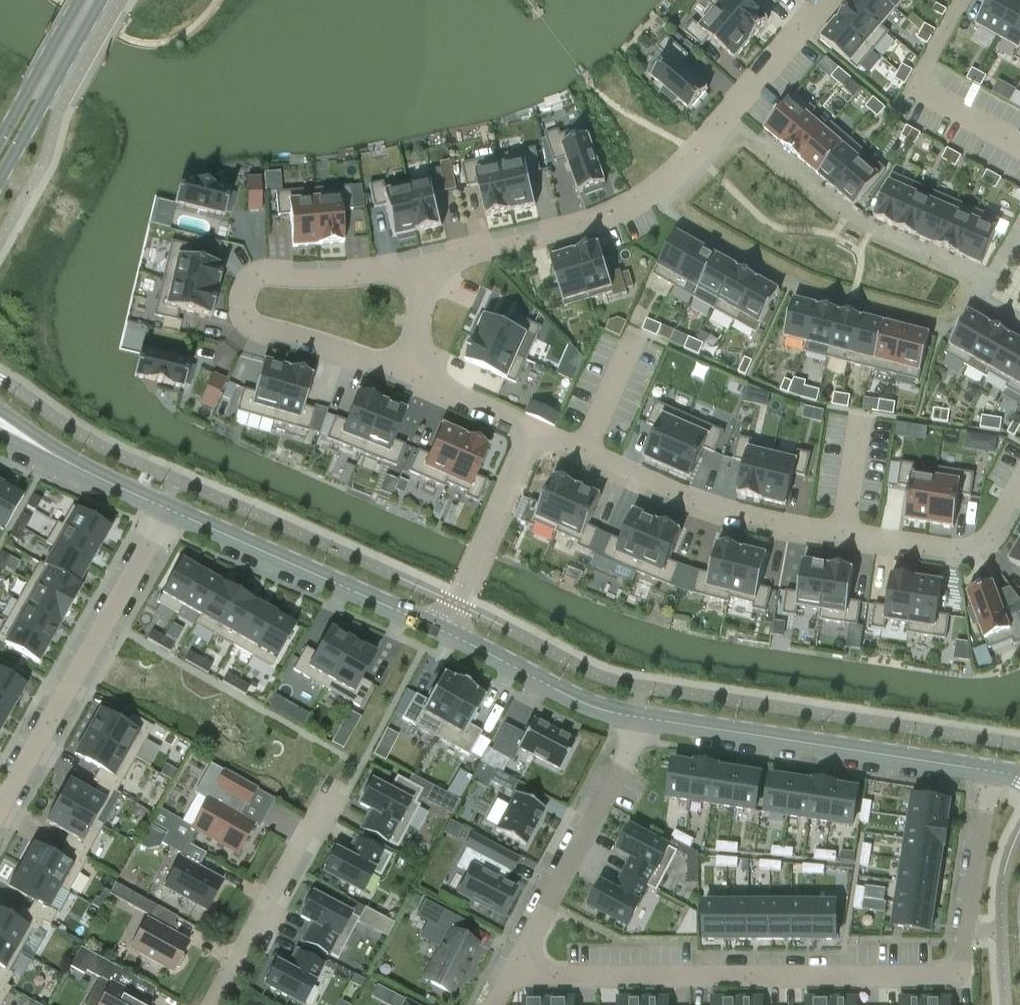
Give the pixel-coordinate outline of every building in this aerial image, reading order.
[(752,40),(769,20),(745,0),(712,0),(709,4),(717,10),(717,9),(752,40)] [(882,27),(897,10),(884,0),(855,0),(853,2),(882,28),(882,27)] [(897,10),(905,0),(884,0),(897,10)] [(998,38),(1019,0),(990,0),(976,26),(998,38)] [(998,38),(1019,50),(1015,58),(1019,61),(1019,0),(998,38)] [(890,33),(882,27),(882,28),(853,2),(837,21),(873,52),(890,33)] [(933,11),(943,17),(947,10),(937,4),(933,11)] [(685,32),(703,47),(711,38),(735,59),(752,40),(717,9),(717,10),(701,28),(694,22),(685,32)] [(858,70),(873,52),(837,21),(821,39),(858,70)] [(925,25),(921,32),(932,38),(936,31),(925,25)] [(921,32),(917,39),(928,45),(932,38),(921,32)] [(649,75),(666,89),(663,93),(674,103),(677,99),(691,111),(709,90),(680,66),(689,56),(667,37),(658,48),(665,55),(649,75)] [(913,71),(903,65),(899,72),(909,78),(913,71)] [(837,83),(845,74),(839,69),(831,78),(837,83)] [(980,73),(973,69),(967,80),(974,84),(980,73)] [(909,78),(899,72),(895,79),(906,85),(909,78)] [(974,84),(981,88),(987,77),(980,73),(974,84)] [(852,79),(845,74),(837,83),(844,88),(852,79)] [(796,93),(765,129),(784,146),(812,113),(813,113),(816,110),(796,93)] [(874,98),(866,107),(872,113),(880,103),(874,98)] [(880,103),(872,113),(878,118),(886,109),(880,103)] [(813,113),(812,113),(784,146),(801,160),(829,127),(813,113)] [(829,127),(801,160),(818,175),(850,139),(832,123),(829,127)] [(559,130),(545,135),(555,162),(567,158),(580,193),(585,192),(586,196),(603,190),(601,186),(606,184),(600,167),(604,165),(599,151),(595,153),(585,127),(561,136),(559,130)] [(914,130),(907,127),(901,137),(908,141),(914,130)] [(914,130),(908,141),(915,145),(921,134),(914,130)] [(850,139),(818,175),(835,190),(867,153),(850,139)] [(536,149),(499,157),(511,211),(536,206),(529,174),(541,172),(536,149)] [(942,160),(949,164),(955,153),(948,149),(942,160)] [(886,170),(867,153),(835,190),(855,206),(886,170)] [(956,168),(962,157),(955,153),(949,164),(956,168)] [(499,157),(462,165),(467,188),(479,185),(486,217),(511,211),(499,157)] [(417,232),(442,227),(435,195),(447,192),(442,169),(429,172),(430,177),(407,182),(417,232)] [(283,190),(281,170),(266,172),(268,192),(283,190)] [(982,182),(989,186),(995,175),(988,171),(982,182)] [(874,219),(896,228),(912,193),(916,184),(894,174),(874,219)] [(989,186),(996,190),(1002,179),(995,175),(989,186)] [(230,190),(181,178),(174,205),(224,216),(225,212),(229,213),(233,196),(229,195),(230,190)] [(260,179),(246,179),(247,212),(261,211),(260,179)] [(374,208),(385,206),(392,237),(397,236),(398,241),(415,237),(414,233),(417,232),(407,182),(383,187),(382,182),(369,185),(374,208)] [(318,245),(343,243),(341,211),(352,210),(351,187),(313,190),(318,245)] [(313,190),(276,193),(278,216),(290,215),(292,248),(318,245),(313,190)] [(912,193),(896,228),(917,237),(932,202),(931,201),(912,193)] [(931,201),(932,202),(917,237),(938,246),(957,202),(935,193),(931,201)] [(957,202),(938,246),(959,255),(978,211),(957,202)] [(1001,221),(978,211),(959,255),(982,265),(1001,221)] [(675,287),(699,246),(677,233),(653,275),(675,287)] [(163,279),(217,292),(223,266),(191,259),(194,247),(171,242),(163,279)] [(600,244),(575,251),(589,300),(613,293),(614,298),(627,294),(620,272),(609,275),(600,244)] [(675,287),(695,299),(700,291),(699,290),(718,257),(699,246),(675,287)] [(575,251),(551,258),(560,290),(549,293),(552,306),(564,303),(565,307),(589,300),(575,251)] [(738,268),(718,257),(699,290),(700,291),(718,301),(719,302),(738,268)] [(738,268),(719,302),(718,301),(714,310),(734,321),(758,279),(738,268)] [(629,273),(621,275),(626,290),(631,288),(633,288),(629,273)] [(217,292),(163,279),(154,316),(176,322),(179,310),(211,317),(217,292)] [(734,321),(756,334),(780,292),(758,279),(734,321)] [(485,314),(508,319),(513,297),(490,292),(485,314)] [(807,343),(809,344),(818,306),(794,300),(784,337),(807,343)] [(805,353),(828,359),(840,312),(818,306),(809,344),(807,343),(805,353)] [(828,359),(850,364),(862,318),(840,312),(828,359)] [(945,354),(967,367),(991,325),(969,312),(945,354)] [(477,336),(476,338),(518,357),(527,336),(536,340),(542,328),(520,318),(516,329),(486,316),(484,320),(480,318),(473,334),(477,336)] [(850,364),(872,370),(884,323),(862,318),(850,364)] [(650,334),(655,323),(647,319),(642,331),(650,334)] [(657,337),(662,326),(655,323),(650,334),(657,337)] [(872,370),(895,376),(906,329),(884,323),(872,370)] [(967,367),(988,378),(990,374),(989,374),(1011,336),(991,325),(967,367)] [(895,376),(919,382),(930,335),(906,329),(895,376)] [(1009,385),(1019,366),(1019,341),(1011,336),(989,374),(990,374),(1008,384),(1009,385)] [(476,338),(466,362),(517,384),(527,360),(518,357),(476,338)] [(692,352),(697,341),(689,338),(684,349),(692,352)] [(692,352),(699,356),(704,345),(697,341),(692,352)] [(557,373),(575,380),(587,353),(570,345),(557,373)] [(189,363),(140,351),(134,377),(183,389),(184,384),(188,385),(193,368),(188,367),(189,363)] [(269,358),(268,362),(263,361),(254,393),(243,389),(236,412),(272,422),(288,368),(285,367),(286,363),(269,358)] [(746,376),(752,362),(745,358),(738,373),(746,376)] [(1019,397),(1019,366),(1009,385),(1008,384),(1006,389),(1019,397)] [(312,375),(288,368),(272,422),(309,432),(315,410),(303,406),(312,375)] [(225,380),(213,375),(199,404),(212,410),(225,380)] [(788,394),(793,383),(785,380),(781,391),(788,394)] [(769,404),(772,392),(749,386),(746,398),(769,404)] [(817,402),(820,391),(804,387),(801,399),(817,402)] [(382,401),(358,392),(346,422),(335,418),(326,439),(361,453),(382,401)] [(840,407),(842,395),(834,394),(832,406),(840,407)] [(848,408),(850,396),(842,395),(840,407),(848,408)] [(405,410),(382,401),(361,453),(396,467),(404,445),(393,441),(405,410)] [(886,414),(888,402),(880,401),(878,413),(886,414)] [(894,415),(896,403),(888,402),(886,414),(894,415)] [(560,415),(531,403),(526,415),(555,427),(560,415)] [(645,459),(668,469),(690,417),(657,403),(647,424),(658,429),(645,459)] [(940,422),(942,410),(934,409),(932,421),(940,422)] [(948,423),(950,411),(942,410),(940,422),(948,423)] [(691,479),(704,449),(715,454),(724,432),(690,417),(668,469),(691,479)] [(992,430),(994,418),(986,417),(984,429),(992,430)] [(1000,431),(1002,419),(994,418),(992,430),(1000,431)] [(1019,428),(1019,426),(1013,423),(1008,433),(1015,437),(1019,428)] [(900,435),(921,435),(922,425),(900,425),(900,435)] [(465,436),(442,426),(429,455),(418,450),(408,472),(444,488),(446,483),(445,483),(465,436)] [(969,431),(966,447),(996,452),(998,436),(969,431)] [(489,446),(465,436),(445,483),(446,483),(467,492),(465,497),(477,502),(486,481),(475,476),(489,446)] [(762,500),(774,451),(751,445),(752,440),(739,437),(734,460),(745,463),(737,494),(762,500)] [(786,506),(794,474),(805,477),(811,454),(798,451),(797,456),(774,451),(762,500),(786,506)] [(929,524),(936,478),(935,478),(913,474),(915,465),(901,463),(898,486),(910,488),(905,520),(929,524)] [(936,478),(929,524),(954,527),(959,495),(971,497),(974,474),(937,468),(935,478),(936,478)] [(558,533),(578,486),(555,476),(542,505),(531,501),(521,522),(534,527),(535,523),(558,533)] [(4,531),(23,497),(4,486),(0,492),(0,529),(4,531)] [(558,533),(580,542),(578,547),(590,552),(599,531),(589,526),(602,496),(578,486),(558,533)] [(35,511),(41,500),(33,495),(26,506),(35,511)] [(100,548),(111,528),(72,506),(61,525),(61,526),(100,548)] [(637,573),(658,521),(655,520),(657,516),(641,509),(639,513),(634,511),(622,541),(611,537),(602,558),(637,573)] [(31,519),(22,514),(16,525),(24,530),(31,519)] [(637,573),(671,587),(680,565),(669,561),(682,531),(658,521),(637,573)] [(100,548),(61,526),(61,525),(57,523),(46,543),(54,548),(54,547),(89,567),(100,548)] [(18,541),(24,530),(16,525),(9,536),(18,541)] [(731,599),(743,549),(718,543),(710,574),(699,572),(693,594),(730,603),(731,599)] [(1010,561),(1019,567),(1019,543),(1010,561)] [(89,567),(54,547),(54,548),(44,565),(44,566),(78,586),(78,585),(89,567)] [(856,563),(856,550),(807,547),(806,560),(856,563)] [(754,605),(753,609),(766,612),(771,590),(760,587),(768,555),(743,549),(731,599),(754,605)] [(1,552),(0,553),(0,566),(3,568),(9,557),(1,552)] [(182,606),(181,606),(201,571),(181,560),(157,603),(177,615),(182,606)] [(822,611),(829,565),(803,561),(799,593),(787,592),(783,614),(797,617),(798,607),(821,611),(822,611)] [(78,585),(78,586),(44,566),(44,565),(39,563),(28,582),(71,607),(82,587),(78,585)] [(820,620),(857,626),(861,603),(849,601),(854,569),(829,565),(822,611),(821,611),(820,620)] [(181,606),(182,606),(199,616),(200,616),(220,582),(201,571),(181,606)] [(909,624),(910,624),(917,578),(892,575),(887,607),(875,605),(872,628),(885,630),(886,621),(909,624)] [(946,639),(949,616),(938,615),(943,582),(917,578),(910,624),(909,624),(907,633),(946,639)] [(71,607),(28,582),(17,601),(60,625),(71,607)] [(220,582),(200,616),(199,616),(194,624),(214,635),(238,593),(220,582)] [(993,583),(967,592),(974,609),(970,611),(975,625),(979,623),(989,649),(1013,640),(1015,645),(1019,643),(1019,617),(1018,613),(1006,618),(993,583)] [(238,593),(214,635),(233,646),(257,603),(238,593)] [(60,625),(17,601),(7,620),(49,644),(60,625)] [(257,603),(233,646),(252,657),(276,614),(257,603)] [(296,625),(276,614),(252,657),(271,668),(296,625)] [(7,620),(0,632),(0,642),(38,664),(49,644),(7,620)] [(331,629),(317,654),(306,648),(293,670),(326,689),(353,641),(331,629)] [(159,646),(163,637),(152,631),(150,634),(147,640),(159,646)] [(163,637),(159,646),(170,652),(173,647),(175,644),(163,637)] [(353,641),(326,689),(359,708),(372,685),(360,679),(375,653),(353,641)] [(971,642),(952,641),(950,659),(970,660),(971,642)] [(196,667),(201,659),(190,652),(188,655),(185,661),(196,667)] [(207,674),(211,668),(212,665),(201,659),(196,667),(207,674)] [(15,705),(26,686),(0,671),(0,697),(15,705)] [(234,689),(239,680),(227,673),(226,676),(222,682),(234,689)] [(443,674),(427,701),(415,694),(401,718),(435,737),(465,684),(453,677),(452,679),(443,674)] [(239,680),(234,689),(245,695),(248,689),(250,686),(239,680)] [(465,684),(435,737),(468,756),(482,732),(469,725),(485,697),(476,692),(477,691),(465,684)] [(269,707),(281,714),(287,702),(275,696),(269,707)] [(4,724),(15,705),(0,697),(0,722),(4,724)] [(99,711),(86,733),(135,760),(153,727),(131,714),(124,726),(99,711)] [(353,730),(360,718),(349,711),(342,724),(353,730)] [(513,760),(519,748),(560,770),(575,741),(533,719),(524,735),(505,725),(492,750),(513,760)] [(93,781),(98,783),(116,793),(116,792),(135,760),(86,733),(74,755),(100,769),(93,781)] [(151,765),(161,747),(148,739),(138,757),(151,765)] [(385,761),(390,751),(378,744),(373,754),(385,761)] [(696,764),(695,764),(674,761),(668,798),(690,802),(696,764)] [(517,782),(480,762),(477,768),(493,777),(490,782),(511,793),(517,782)] [(690,802),(712,805),(718,767),(719,767),(719,766),(696,763),(695,764),(696,764),(690,802)] [(712,805),(734,808),(740,771),(719,767),(718,767),(712,805)] [(459,770),(446,793),(459,800),(470,780),(471,777),(459,770)] [(208,799),(192,828),(237,854),(254,825),(237,815),(244,804),(247,805),(256,789),(224,771),(215,787),(225,792),(218,805),(208,799)] [(734,808),(755,812),(761,774),(740,771),(734,808)] [(793,779),(771,776),(766,813),(787,816),(793,779)] [(421,790),(397,778),(390,791),(372,782),(370,784),(368,783),(362,794),(365,795),(360,805),(373,812),(364,829),(397,846),(418,806),(414,804),(421,790)] [(787,816),(809,820),(815,782),(814,782),(793,779),(787,816)] [(116,792),(116,793),(98,783),(92,794),(69,780),(57,801),(103,827),(121,795),(116,792)] [(809,820),(831,823),(837,786),(837,784),(814,781),(814,782),(815,782),(809,820)] [(524,782),(519,791),(539,803),(544,794),(524,782)] [(831,823),(853,827),(859,789),(837,786),(831,823)] [(516,793),(496,830),(525,846),(545,809),(516,793)] [(947,824),(947,823),(951,802),(913,796),(910,818),(947,824)] [(103,827),(57,801),(45,822),(68,835),(62,846),(64,848),(65,847),(85,858),(103,827)] [(862,812),(871,813),(872,803),(864,801),(862,812)] [(129,819),(141,825),(147,813),(135,807),(129,819)] [(149,823),(170,834),(178,819),(157,807),(154,814),(149,822),(149,823)] [(871,813),(862,812),(860,822),(869,824),(871,813)] [(910,818),(906,840),(944,846),(944,847),(945,847),(949,824),(947,823),(947,824),(910,818)] [(649,886),(648,887),(657,892),(679,852),(632,827),(619,850),(633,857),(624,874),(649,886)] [(685,836),(676,831),(672,839),(681,844),(685,836)] [(167,833),(161,844),(183,856),(189,845),(167,833)] [(515,891),(503,884),(510,872),(511,873),(517,860),(472,836),(471,838),(466,847),(465,849),(467,849),(457,867),(469,874),(458,895),(501,917),(515,891)] [(685,836),(681,844),(691,848),(695,841),(685,836)] [(390,856),(358,840),(349,857),(336,850),(333,854),(331,853),(324,867),(326,868),(324,873),(362,893),(373,872),(380,876),(390,856)] [(903,861),(941,867),(944,847),(944,846),(906,840),(903,861)] [(728,844),(717,843),(717,851),(727,852),(728,844)] [(85,858),(65,847),(64,848),(58,858),(33,844),(21,865),(60,888),(60,889),(68,893),(87,859),(85,858)] [(728,844),(727,852),(738,853),(739,845),(728,844)] [(862,855),(871,856),(872,846),(864,844),(862,855)] [(783,848),(772,847),(772,856),(782,857),(783,848)] [(782,857),(793,858),(794,849),(783,848),(782,857)] [(826,852),(815,851),(814,860),(825,861),(826,852)] [(836,853),(826,852),(825,861),(835,862),(836,853)] [(862,855),(860,866),(869,867),(871,856),(862,855)] [(727,867),(728,859),(717,858),(717,867),(727,867)] [(738,860),(728,859),(727,867),(738,868),(738,860)] [(180,860),(164,888),(205,911),(221,882),(180,860)] [(771,871),(771,862),(761,861),(760,870),(771,871)] [(941,867),(903,861),(900,883),(937,888),(941,867)] [(771,871),(781,872),(782,863),(771,862),(771,871)] [(60,889),(60,888),(21,865),(8,887),(34,901),(28,912),(43,921),(43,922),(50,926),(57,913),(49,908),(60,889)] [(814,866),(804,865),(803,874),(814,874),(814,866)] [(814,874),(824,875),(825,867),(814,866),(814,874)] [(624,874),(616,890),(602,883),(590,906),(628,926),(641,903),(640,903),(648,887),(649,886),(624,874)] [(937,888),(900,883),(897,904),(934,909),(937,888)] [(115,884),(109,895),(149,917),(155,906),(115,884)] [(864,899),(866,888),(857,887),(856,898),(864,899)] [(338,908),(312,894),(311,897),(309,896),(303,906),(305,907),(300,917),(314,924),(305,942),(338,959),(357,922),(359,919),(338,908)] [(343,897),(338,908),(359,919),(365,908),(343,897)] [(864,899),(856,898),(854,908),(863,910),(864,899)] [(727,940),(727,902),(705,902),(705,940),(727,940)] [(727,940),(749,940),(749,902),(727,902),(727,940)] [(770,940),(770,902),(749,902),(749,940),(770,940)] [(792,940),(792,902),(770,902),(770,940),(792,940)] [(813,940),(813,902),(792,902),(792,940),(813,940)] [(813,940),(836,940),(836,902),(813,902),(813,940)] [(439,951),(423,983),(450,997),(460,977),(463,979),(464,977),(461,976),(465,968),(468,970),(469,968),(466,967),(476,947),(460,939),(467,926),(423,903),(414,920),(442,935),(435,949),(439,951)] [(934,909),(897,904),(893,926),(931,932),(931,931),(934,909)] [(28,912),(21,908),(14,919),(0,911),(0,940),(21,951),(32,931),(36,933),(43,922),(43,921),(28,912)] [(359,919),(357,922),(387,938),(394,923),(365,908),(359,919)] [(147,920),(131,949),(172,972),(188,943),(147,920)] [(0,940),(0,983),(6,986),(7,986),(13,974),(9,972),(21,951),(0,940)] [(128,994),(136,979),(80,948),(74,960),(87,968),(85,971),(111,985),(100,1004),(149,1004),(128,994)] [(24,976),(34,958),(22,951),(12,969),(24,976)] [(273,964),(265,978),(268,980),(265,984),(303,1004),(325,964),(300,951),(291,968),(277,961),(275,966),(273,964)] [(350,983),(360,988),(364,980),(354,975),(350,983)] [(6,986),(0,983),(0,1004),(2,1004),(11,988),(7,986),(6,986)] [(14,989),(5,1004),(45,1004),(14,989)]
